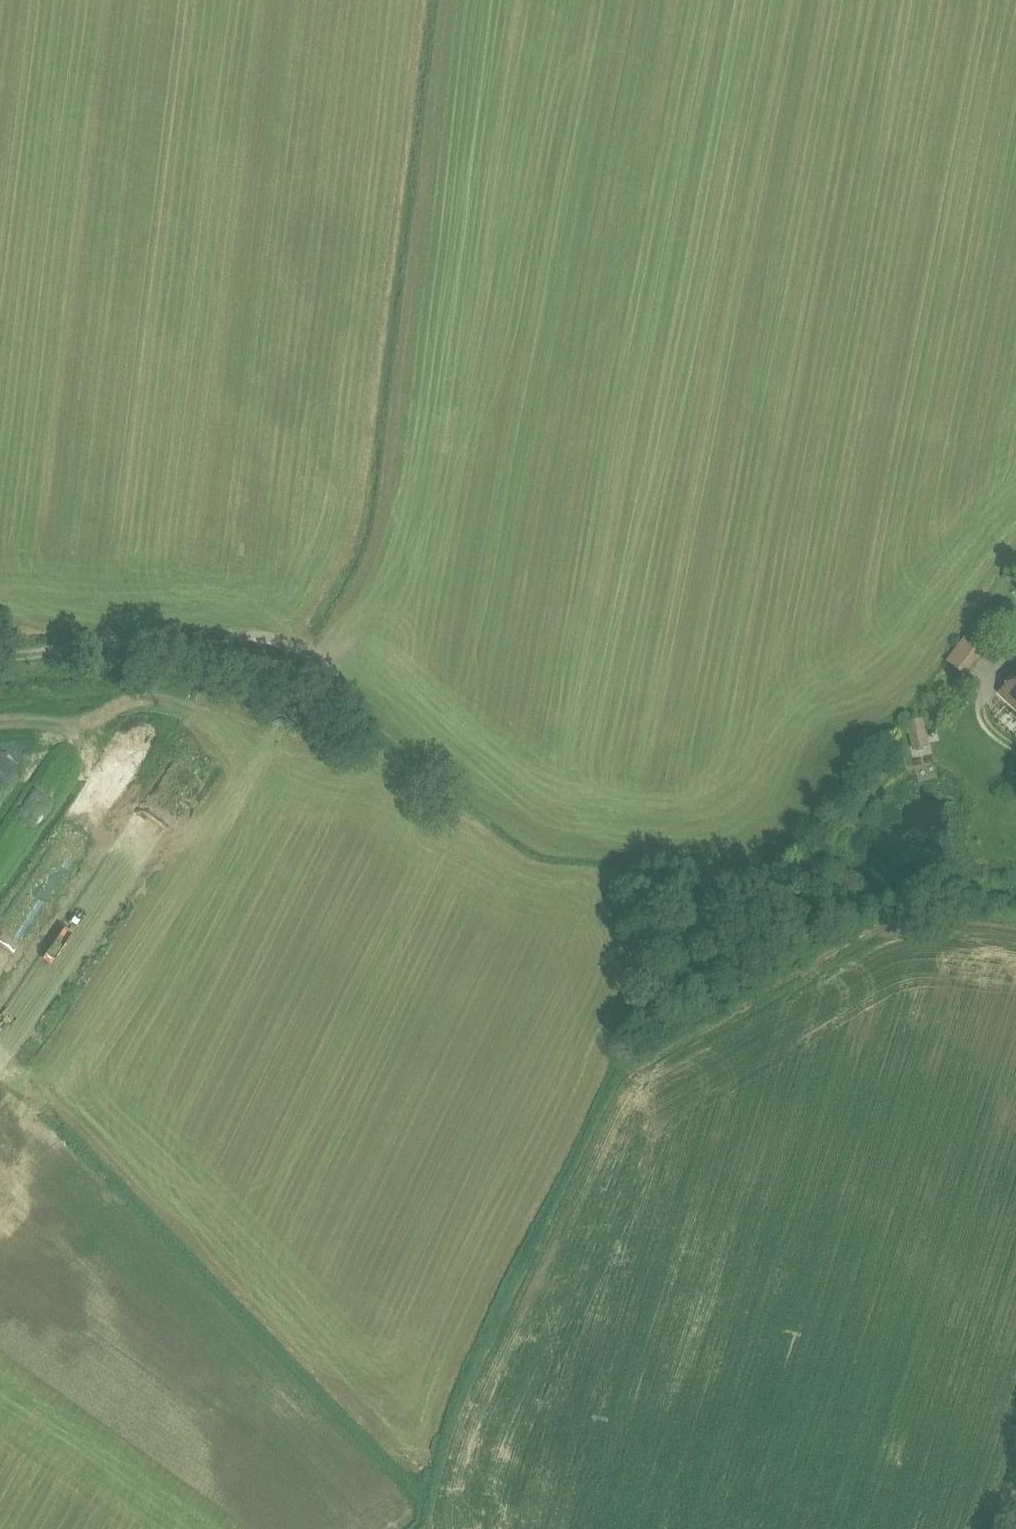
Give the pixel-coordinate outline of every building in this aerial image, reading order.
[(998,693),(1015,709),(1015,674),(998,693)]
